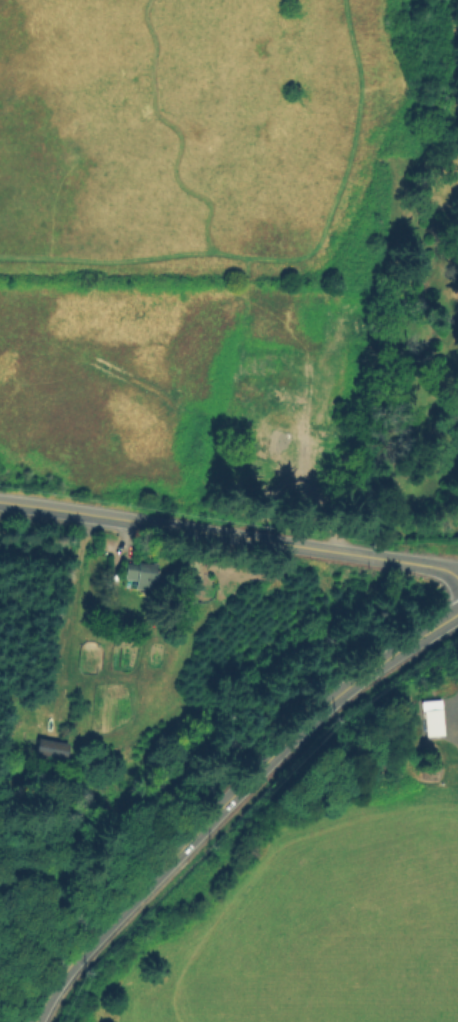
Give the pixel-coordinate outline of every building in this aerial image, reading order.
[(161,592),(133,588),(134,582),(123,580),(125,564),(137,565),(138,563),(157,565),(156,573),(164,574),(161,592)] [(443,709),(445,736),(426,738),(424,710),(443,709)] [(64,758),(65,741),(34,740),(33,757),(64,758)]
